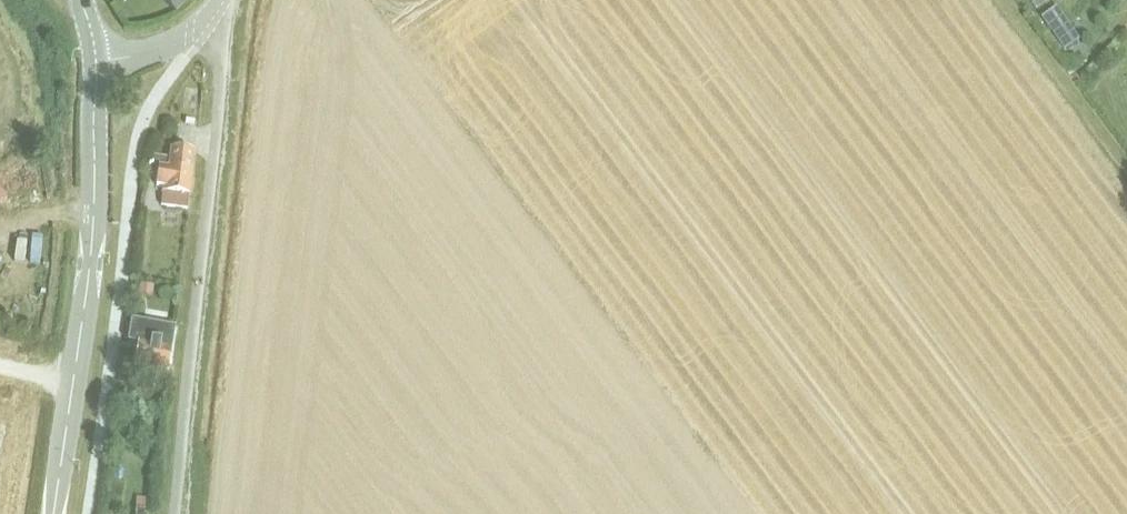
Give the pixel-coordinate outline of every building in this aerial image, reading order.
[(165,1),(177,13),(191,0),(167,0),(165,1)] [(1080,42),(1057,10),(1044,19),(1067,51),(1080,42)] [(154,158),(153,167),(193,172),(195,155),(172,153),(172,159),(155,158),(154,158)] [(149,166),(149,173),(159,174),(158,187),(163,188),(163,193),(164,193),(162,206),(189,208),(193,172),(153,167),(149,166)] [(139,286),(138,299),(151,301),(153,288),(139,286)] [(133,322),(130,341),(139,342),(135,370),(168,374),(175,330),(175,328),(133,322)]
